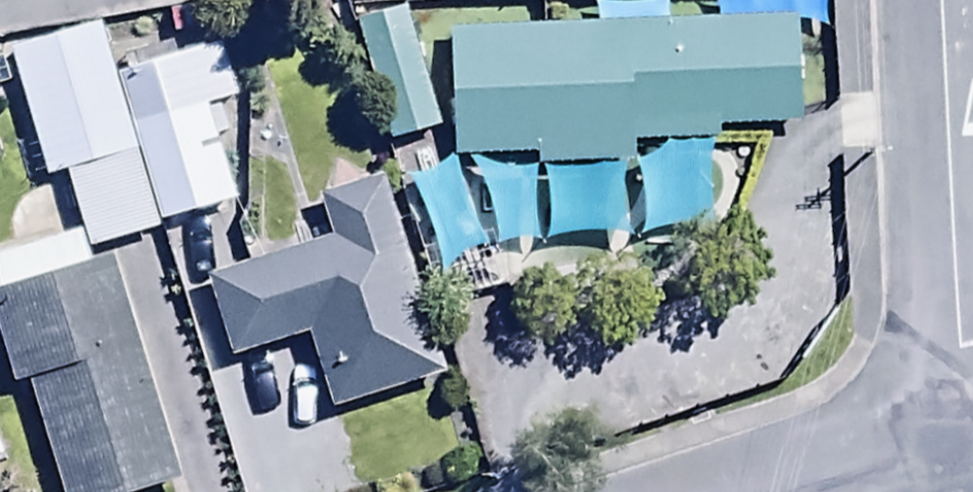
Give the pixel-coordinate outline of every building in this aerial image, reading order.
[(791,14),(451,28),(455,136),(796,122),(791,14)] [(440,135),(404,17),(354,32),(390,150),(440,135)] [(159,238),(114,83),(98,32),(6,60),(46,187),(64,182),(81,240),(87,260),(159,238)] [(114,83),(159,238),(162,237),(179,290),(216,279),(199,225),(238,213),(207,110),(240,100),(225,49),(114,83)] [(230,368),(304,344),(330,421),(447,382),(380,181),(315,203),(329,247),(204,289),(230,368)] [(12,396),(28,391),(58,491),(169,491),(179,489),(114,263),(90,270),(87,260),(81,240),(0,264),(0,355),(12,396)]
